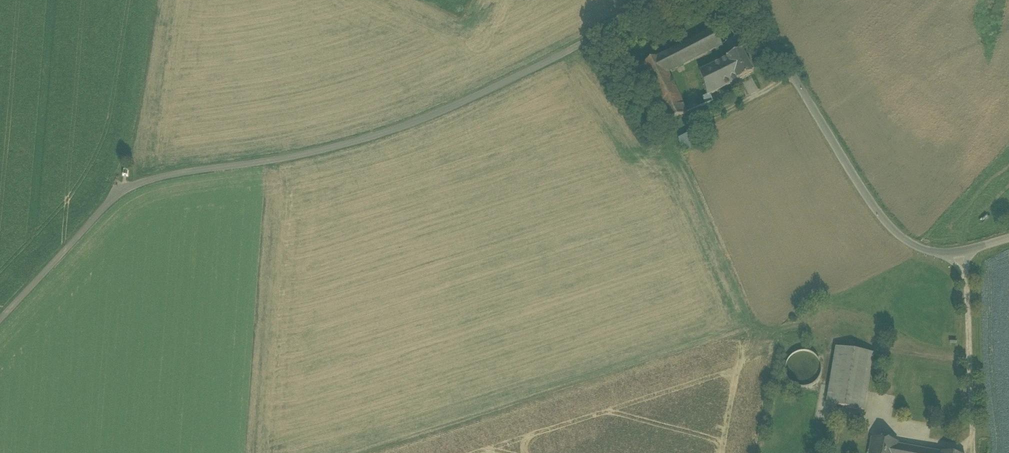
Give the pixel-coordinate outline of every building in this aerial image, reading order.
[(651,92),(666,123),(687,114),(668,73),(722,45),(713,29),(639,66),(651,92)] [(726,43),(733,56),(742,52),(736,39),(726,43)] [(733,56),(727,59),(738,82),(753,74),(742,52),(733,56)] [(700,72),(707,96),(708,97),(710,95),(738,82),(727,59),(700,72)] [(713,103),(710,95),(708,97),(707,96),(703,97),(707,106),(713,103)] [(679,140),(684,149),(700,142),(695,132),(679,140)] [(826,405),(864,412),(873,355),(836,348),(826,405)] [(819,379),(821,368),(817,358),(807,352),(796,354),(788,361),(785,372),(790,382),(800,388),(811,387),(819,379)] [(909,448),(908,448),(908,450),(897,448),(898,444),(873,439),(870,452),(908,452),(909,448)]
